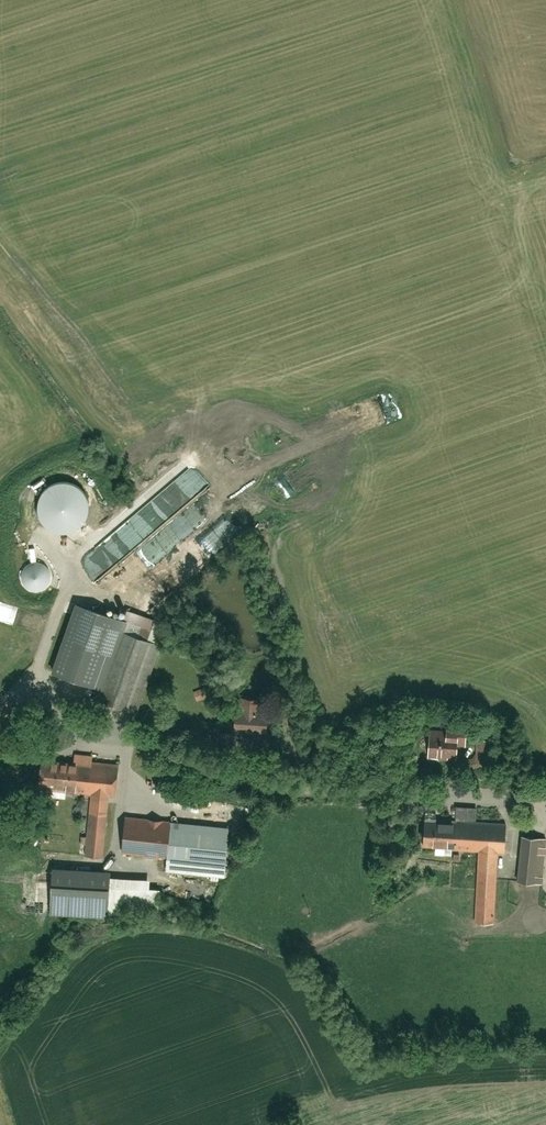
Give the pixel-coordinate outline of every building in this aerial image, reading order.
[(115,629),(91,696),(138,712),(161,645),(115,629)] [(195,692),(198,701),(211,697),(208,688),(195,692)] [(237,719),(236,731),(265,733),(266,712),(259,711),(259,700),(239,699),(238,710),(235,712),(235,716),(237,719)] [(448,723),(447,732),(430,731),(429,757),(429,759),(438,760),(438,758),(444,758),(444,755),(456,756),(457,744),(465,745),(466,724),(448,723)] [(231,734),(218,733),(217,748),(231,749),(231,734)] [(11,758),(15,738),(0,735),(0,756),(11,758)] [(477,746),(477,765),(491,764),(491,745),(477,746)] [(42,789),(90,793),(85,857),(104,859),(110,794),(119,795),(122,761),(45,754),(42,789)] [(457,807),(455,824),(455,835),(454,839),(453,848),(453,849),(479,851),(475,922),(494,923),(498,852),(505,853),(506,824),(475,822),(476,809),(457,807)] [(455,835),(455,824),(436,822),(436,813),(426,812),(423,846),(453,848),(454,839),(455,835)] [(168,859),(167,871),(227,877),(233,826),(172,820),(172,824),(128,819),(125,855),(168,859)] [(519,881),(544,882),(545,855),(545,839),(521,837),(519,881)] [(154,877),(109,876),(55,876),(55,914),(124,917),(125,908),(166,910),(167,889),(154,888),(154,877)]
